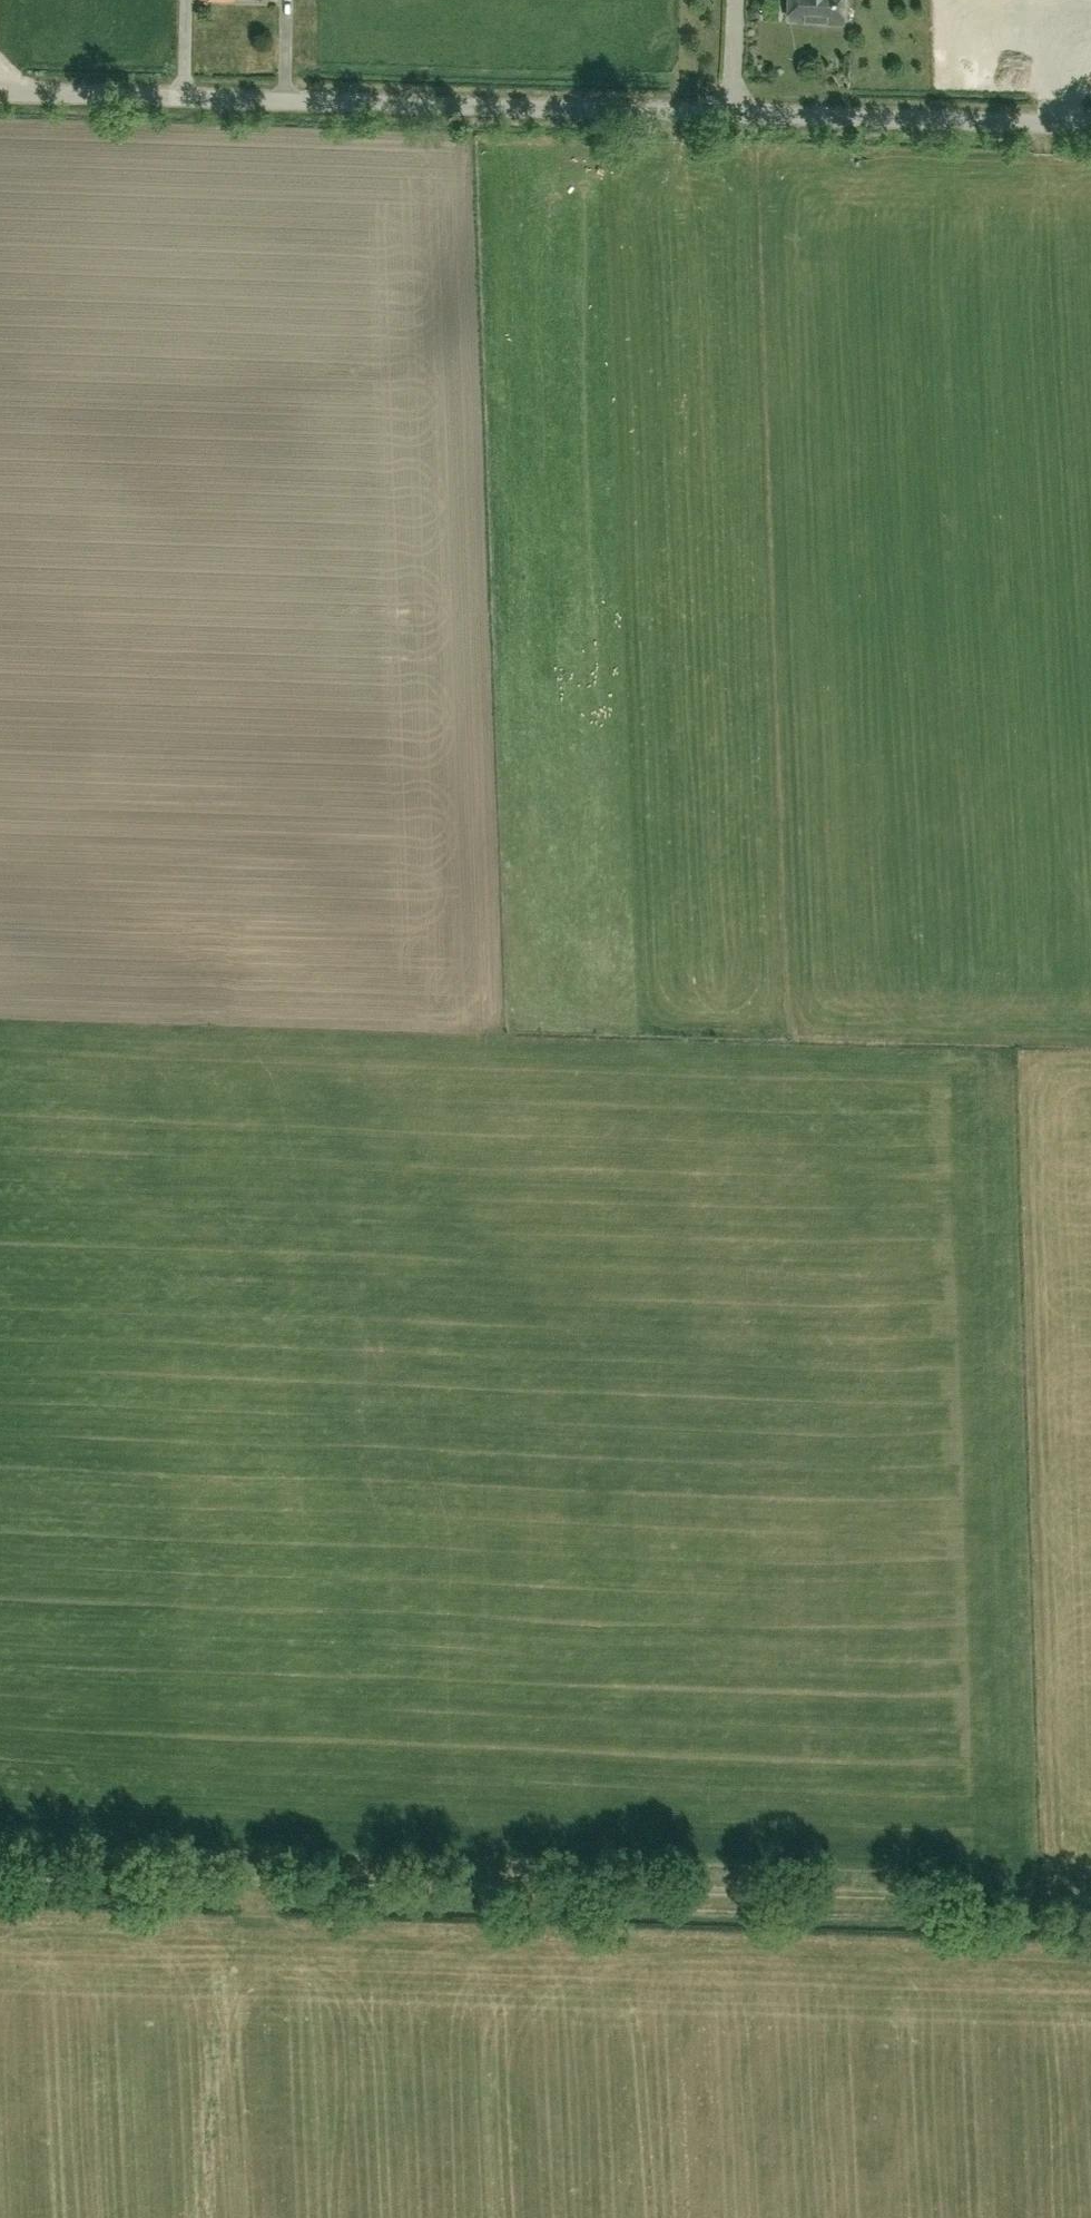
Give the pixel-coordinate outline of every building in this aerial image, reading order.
[(845,0),(790,0),(789,20),(844,22),(845,0)]
